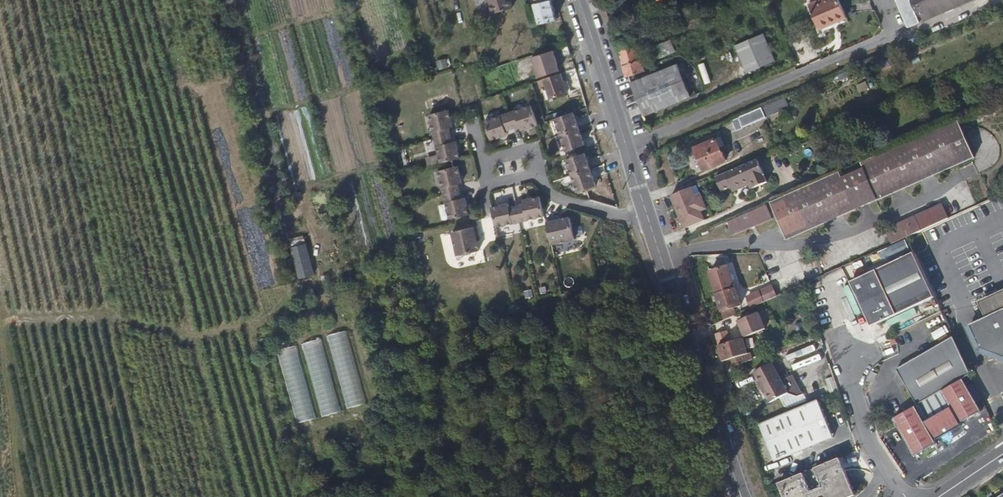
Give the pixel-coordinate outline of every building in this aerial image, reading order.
[(506,0),(486,0),(491,17),(510,11),(506,0)] [(546,0),(525,0),(527,8),(532,6),(538,25),(553,21),(546,0)] [(834,0),(803,0),(816,32),(843,19),(834,0)] [(978,0),(892,0),(906,30),(978,0)] [(647,60),(645,53),(641,54),(638,45),(644,43),(646,47),(654,43),(652,38),(669,31),(667,27),(615,50),(625,79),(649,69),(645,61),(647,60)] [(775,59),(763,31),(735,43),(748,72),(775,59)] [(678,52),(673,41),(652,50),(657,61),(678,52)] [(569,55),(566,46),(551,52),(555,61),(569,55)] [(555,61),(551,52),(530,59),(538,80),(560,72),(555,61)] [(439,69),(449,66),(446,57),(436,60),(439,69)] [(695,98),(681,65),(635,84),(648,117),(695,98)] [(570,97),(562,77),(546,83),(555,104),(570,97)] [(767,117),(789,107),(786,100),(764,110),(767,117)] [(541,123),(533,104),(510,112),(516,127),(522,126),(524,130),(541,123)] [(733,134),(767,119),(767,117),(764,110),(730,124),(733,134)] [(516,127),(510,112),(486,121),(493,140),(510,133),(508,130),(516,127)] [(579,131),(573,114),(555,121),(561,138),(579,131)] [(455,133),(449,116),(429,121),(436,145),(452,141),(450,135),(455,133)] [(787,242),(978,157),(962,120),(796,193),(725,224),(730,235),(775,216),(787,242)] [(586,148),(579,131),(561,138),(567,154),(586,148)] [(725,163),(716,140),(694,149),(704,173),(725,163)] [(462,164),(457,147),(454,149),(452,141),(436,145),(442,170),(462,164)] [(594,171),(587,154),(569,162),(576,178),(594,171)] [(722,195),(751,181),(756,191),(767,185),(757,160),(715,179),(722,195)] [(600,187),(594,171),(576,178),(583,195),(600,187)] [(465,190),(460,173),(441,177),(447,201),(462,197),(461,191),(465,190)] [(706,214),(699,196),(695,198),(690,189),(668,199),(683,233),(705,223),(702,216),(706,214)] [(492,193),(494,204),(508,201),(506,191),(492,193)] [(473,221),(468,203),(464,204),(462,197),(447,201),(454,226),(473,221)] [(548,218),(542,199),(525,203),(526,208),(519,210),(524,226),(548,218)] [(891,242),(948,216),(940,201),(885,227),(891,242)] [(524,226),(519,210),(511,212),(510,208),(494,213),(499,232),(524,226)] [(578,243),(572,222),(557,226),(556,222),(548,225),(555,250),(578,243)] [(480,238),(478,229),(452,235),(458,259),(480,254),(477,246),(475,239),(480,238)] [(935,299),(913,257),(851,287),(869,322),(882,325),(935,299)] [(741,309),(728,270),(709,276),(725,323),(736,319),(733,311),(741,309)] [(750,311),(778,300),(773,288),(746,300),(750,311)] [(524,290),(526,298),(534,297),(532,289),(524,290)] [(970,329),(980,353),(1002,361),(1002,313),(970,329)] [(766,332),(760,316),(740,325),(746,341),(766,332)] [(945,325),(932,332),(935,338),(948,331),(945,325)] [(736,340),(732,328),(714,335),(718,347),(736,340)] [(718,347),(725,369),(726,373),(754,362),(753,359),(750,350),(745,351),(741,338),(736,340),(718,347)] [(971,377),(951,338),(895,373),(918,409),(919,409),(943,394),(963,382),(971,377)] [(803,394),(793,374),(782,380),(772,362),(753,372),(769,403),(788,392),(797,397),(803,394)] [(982,411),(963,382),(943,394),(952,410),(928,424),(919,409),(918,409),(896,423),(919,460),(941,447),(939,442),(966,427),(963,423),(982,411)] [(834,437),(819,400),(759,424),(774,463),(834,437)] [(839,457),(780,484),(786,496),(853,496),(855,496),(839,457)]
